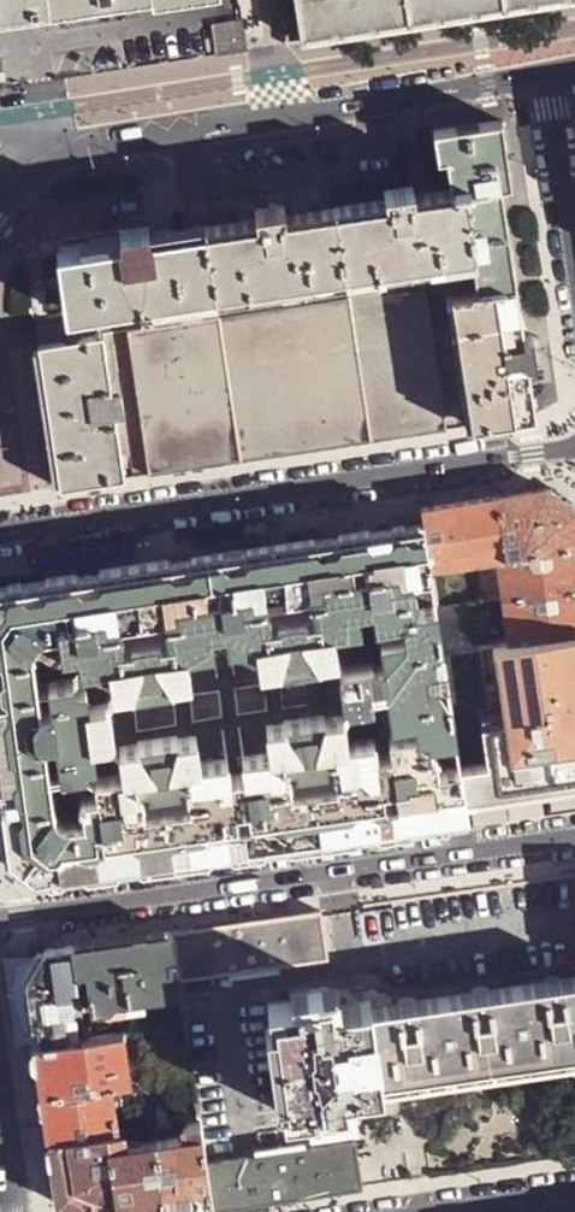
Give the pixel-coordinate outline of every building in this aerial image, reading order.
[(169,0),(0,0),(0,24),(169,0)] [(407,0),(296,0),(303,42),(410,25),(407,0)] [(504,0),(407,0),(410,25),(506,10),(504,0)] [(506,10),(573,0),(504,0),(506,10)] [(471,252),(479,290),(519,284),(507,198),(505,184),(514,183),(505,119),(442,127),(446,158),(456,156),(460,187),(463,187),(471,252)] [(342,205),(351,270),(471,252),(463,187),(460,187),(427,193),(422,194),(420,186),(392,189),(393,197),(342,205)] [(279,206),(290,204),(290,196),(277,198),(279,206)] [(351,270),(342,205),(297,212),(290,213),(290,204),(279,206),(261,209),(262,217),(256,218),(229,222),(213,225),(221,290),(351,270)] [(70,246),(79,312),(129,305),(221,290),(213,225),(160,233),(155,234),(153,224),(126,228),(127,237),(70,246)] [(127,237),(126,228),(68,237),(70,246),(127,237)] [(431,297),(455,293),(479,290),(471,252),(351,270),(221,290),(129,305),(129,307),(133,327),(429,282),(431,297)] [(153,472),(451,427),(431,297),(429,282),(133,327),(130,328),(153,472)] [(455,293),(476,424),(538,413),(530,364),(539,362),(535,333),(526,334),(524,323),(519,284),(479,290),(455,293)] [(451,427),(476,424),(455,293),(431,297),(451,427)] [(129,476),(153,472),(130,328),(133,327),(129,307),(82,314),(83,320),(85,334),(106,332),(117,395),(126,395),(129,412),(120,414),(129,476)] [(41,326),(44,342),(85,334),(83,320),(41,326)] [(63,486),(129,476),(120,414),(129,412),(126,395),(117,395),(106,332),(85,334),(44,342),(40,342),(63,486)] [(574,545),(574,508),(550,490),(500,498),(508,557),(574,545)] [(427,524),(433,569),(499,558),(508,557),(500,498),(423,510),(425,524),(427,524)] [(425,524),(276,549),(285,598),(306,595),(309,616),(311,616),(311,621),(314,620),(317,632),(331,629),(331,633),(359,628),(358,610),(372,608),(375,624),(404,620),(419,617),(417,606),(419,606),(417,600),(420,598),(416,577),(435,575),(433,569),(427,524),(425,524)] [(508,557),(499,558),(506,601),(574,591),(574,545),(508,557)] [(276,549),(132,570),(140,621),(160,618),(163,639),(166,638),(166,645),(167,644),(170,655),(184,652),(186,654),(213,651),(211,632),(224,631),(227,647),(256,644),(255,642),(266,640),(264,630),(265,628),(265,623),(266,623),(263,601),(285,598),(276,549)] [(132,570),(61,581),(67,623),(59,624),(59,632),(56,633),(60,655),(77,654),(80,671),(111,667),(111,665),(122,663),(121,651),(120,645),(122,645),(119,625),(140,621),(132,570)] [(435,575),(416,577),(420,598),(417,600),(419,606),(438,603),(435,575)] [(37,671),(33,643),(38,635),(56,633),(59,632),(59,624),(67,623),(61,581),(0,590),(0,677),(37,671)] [(513,642),(558,636),(574,634),(574,591),(506,601),(513,642)] [(285,598),(263,601),(266,623),(265,623),(265,628),(275,628),(273,622),(300,617),(301,624),(311,621),(311,616),(309,616),(306,595),(285,598)] [(436,742),(460,739),(456,717),(454,696),(435,699),(433,690),(427,681),(426,669),(429,658),(427,648),(444,644),(440,611),(438,603),(419,606),(417,606),(419,617),(404,620),(405,635),(380,639),(385,665),(378,665),(372,661),(343,665),(344,671),(339,672),(344,700),(348,699),(350,705),(375,701),(373,691),(388,689),(394,718),(418,716),(420,730),(433,729),(436,743),(436,742)] [(474,648),(467,607),(440,611),(444,644),(447,653),(474,648)] [(94,762),(97,777),(126,772),(123,749),(140,745),(139,742),(179,736),(179,739),(198,736),(202,761),(230,757),(233,776),(247,775),(244,755),(270,751),(267,726),(285,724),(284,722),(326,715),(326,717),(344,715),(347,740),(378,737),(380,756),(394,753),(392,735),(420,730),(418,716),(394,718),(388,689),(373,691),(375,701),(350,705),(348,699),(344,700),(339,672),(344,671),(343,665),(372,661),(378,665),(385,665),(380,639),(405,635),(404,620),(375,624),(372,608),(358,610),(359,628),(331,633),(335,660),(319,662),(318,664),(279,670),(278,668),(259,671),(256,644),(227,647),(224,631),(211,632),(213,651),(186,654),(189,681),(172,685),(172,687),(132,693),(131,690),(117,693),(111,667),(80,671),(83,687),(87,707),(102,703),(107,708),(111,737),(92,742),(94,762)] [(265,628),(264,630),(266,640),(255,642),(256,644),(259,671),(278,668),(279,670),(318,664),(319,662),(335,660),(331,633),(331,629),(317,632),(314,620),(311,621),(301,624),(300,617),(273,622),(275,628),(265,628)] [(140,621),(119,625),(122,645),(120,645),(121,651),(131,649),(130,644),(156,640),(156,646),(166,645),(166,638),(163,639),(160,618),(140,621)] [(44,712),(50,711),(46,686),(71,682),(73,689),(83,687),(80,671),(77,654),(60,655),(56,633),(38,635),(33,643),(37,671),(44,712)] [(558,636),(513,642),(474,648),(447,653),(454,696),(456,717),(460,739),(462,758),(464,768),(471,817),(546,806),(574,802),(574,740),(569,740),(566,716),(574,715),(574,634),(558,636)] [(172,685),(189,681),(186,654),(184,652),(170,655),(167,644),(166,645),(156,646),(156,640),(130,644),(131,649),(121,651),(122,663),(111,665),(111,667),(117,693),(131,690),(132,693),(172,687),(172,685)] [(427,648),(429,658),(426,669),(427,681),(433,690),(435,699),(454,696),(447,653),(444,644),(427,648)] [(5,797),(55,790),(47,740),(55,740),(60,773),(83,770),(84,765),(94,762),(92,742),(111,737),(107,708),(102,703),(87,707),(83,687),(73,689),(71,682),(46,686),(50,711),(44,712),(37,671),(0,677),(0,762),(5,797)] [(347,742),(347,740),(344,715),(326,717),(326,715),(284,722),(285,724),(267,726),(270,751),(271,754),(280,752),(282,767),(285,770),(294,766),(296,772),(323,767),(323,762),(332,761),(336,760),(333,744),(347,742)] [(471,817),(464,768),(443,771),(439,752),(438,752),(436,742),(436,743),(433,729),(420,730),(392,735),(394,753),(380,756),(378,737),(347,740),(347,742),(333,744),(336,760),(332,761),(333,764),(330,764),(334,787),(313,790),(322,839),(340,837),(423,824),(471,817)] [(190,765),(202,763),(202,761),(198,736),(179,739),(179,736),(139,742),(140,745),(123,749),(126,772),(126,774),(137,773),(140,788),(151,787),(151,791),(182,789),(180,782),(189,782),(193,781),(190,765)] [(462,758),(460,739),(436,742),(438,752),(439,752),(443,771),(464,768),(462,758)] [(55,740),(47,740),(55,790),(80,787),(83,798),(100,796),(97,777),(94,762),(84,765),(83,770),(60,773),(55,740)] [(278,846),(322,839),(313,790),(293,793),(288,770),(285,771),(285,770),(282,767),(280,752),(271,754),(270,751),(244,755),(247,775),(233,776),(230,757),(202,761),(202,763),(190,765),(193,781),(189,782),(189,785),(186,786),(190,807),(169,810),(178,861),(224,854),(278,846)] [(288,770),(293,793),(313,790),(334,787),(330,764),(333,764),(332,761),(323,762),(323,767),(296,772),(294,766),(285,770),(285,771),(288,770)] [(169,862),(178,861),(169,810),(148,811),(144,792),(141,792),(140,788),(137,773),(126,774),(126,772),(97,777),(100,796),(83,798),(80,799),(83,824),(86,822),(88,830),(99,829),(106,871),(110,870),(169,862)] [(169,810),(190,807),(186,786),(189,785),(189,782),(180,782),(182,789),(151,791),(151,787),(140,788),(141,792),(144,792),(148,811),(169,810)] [(63,825),(83,824),(80,799),(83,798),(80,787),(55,790),(57,820),(63,825)] [(41,880),(89,874),(106,871),(99,829),(88,830),(86,822),(83,824),(63,825),(57,820),(55,790),(5,797),(14,858),(41,880)] [(175,935),(181,981),(232,974),(232,980),(281,972),(280,967),(330,959),(323,912),(232,926),(175,935)] [(120,943),(76,949),(79,977),(89,977),(96,1016),(120,1009),(121,1011),(132,1008),(134,1004),(183,995),(181,981),(175,935),(120,943)] [(40,1050),(91,1043),(79,977),(76,949),(58,952),(49,953),(30,985),(40,1050)] [(384,1008),(375,1007),(387,1083),(574,1056),(574,979),(384,1008)] [(387,1083),(375,1007),(374,999),(337,1007),(335,993),(332,988),(291,995),(293,1001),(268,1005),(285,1118),(309,1115),(311,1120),(351,1115),(353,1111),(350,1088),(366,1086),(378,1092),(387,1091),(387,1083)] [(188,1028),(174,1030),(179,1059),(193,1057),(188,1028)] [(40,1050),(46,1097),(114,1087),(126,1085),(124,1071),(132,1069),(128,1038),(99,1041),(91,1043),(40,1050)] [(144,1068),(147,1082),(161,1080),(159,1065),(144,1068)] [(124,1071),(126,1085),(135,1084),(132,1069),(124,1071)] [(46,1097),(53,1147),(111,1137),(121,1136),(114,1087),(46,1097)] [(189,1138),(204,1137),(203,1123),(191,1125),(187,1129),(189,1138)] [(62,1206),(76,1211),(122,1211),(113,1150),(111,1137),(53,1147),(62,1206)] [(213,1188),(210,1166),(204,1137),(189,1138),(158,1144),(169,1211),(216,1211),(213,1188)] [(158,1144),(129,1148),(113,1150),(122,1211),(169,1211),(158,1144)] [(358,1145),(309,1152),(259,1158),(231,1164),(233,1185),(213,1188),(216,1211),(232,1211),(276,1205),(364,1192),(358,1145)] [(233,1185),(231,1164),(210,1166),(213,1188),(233,1185)]
